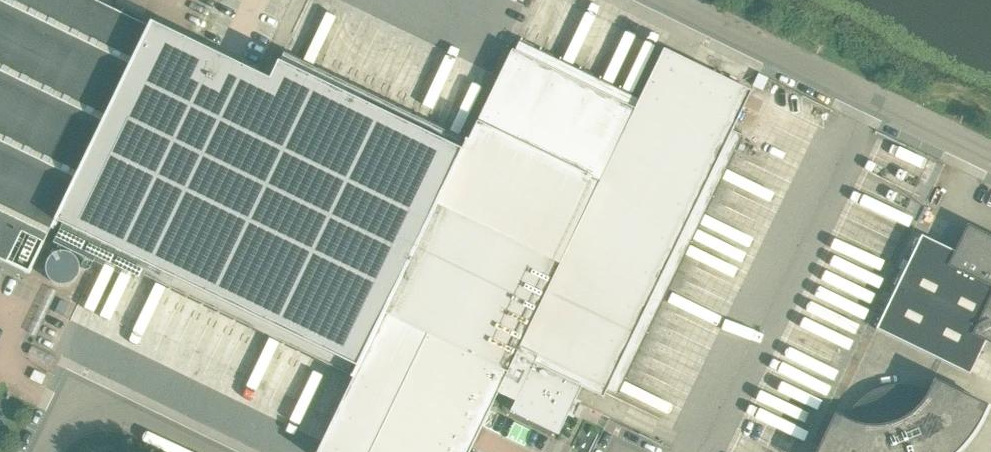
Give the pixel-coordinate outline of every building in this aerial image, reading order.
[(30,273),(51,229),(148,27),(93,0),(0,0),(0,259),(30,273)] [(353,378),(317,451),(469,451),(491,407),(498,392),(515,401),(511,411),(559,434),(582,386),(603,397),(607,389),(616,393),(741,135),(732,131),(751,91),(664,48),(634,109),(512,50),(468,140),(465,139),(464,141),(465,141),(461,150),(279,62),(269,79),(254,72),(209,50),(155,24),(151,22),(148,27),(51,229),(54,230),(55,228),(54,228),(57,222),(62,225),(53,243),(94,263),(103,244),(356,367),(352,375),(351,375),(350,377),(353,378)] [(968,225),(955,251),(921,235),(876,329),(970,374),(986,341),(990,343),(990,237),(968,225)] [(934,379),(929,390),(926,388),(923,387),(918,386),(912,384),(907,384),(904,384),(899,384),(897,384),(891,384),(885,386),(880,387),(874,390),(869,393),(865,395),(863,397),(861,399),(857,403),(853,407),(851,409),(849,413),(847,415),(845,419),(835,414),(816,451),(955,451),(958,450),(963,444),(966,441),(969,436),(974,430),(977,425),(980,420),(982,416),(987,405),(934,379)]
